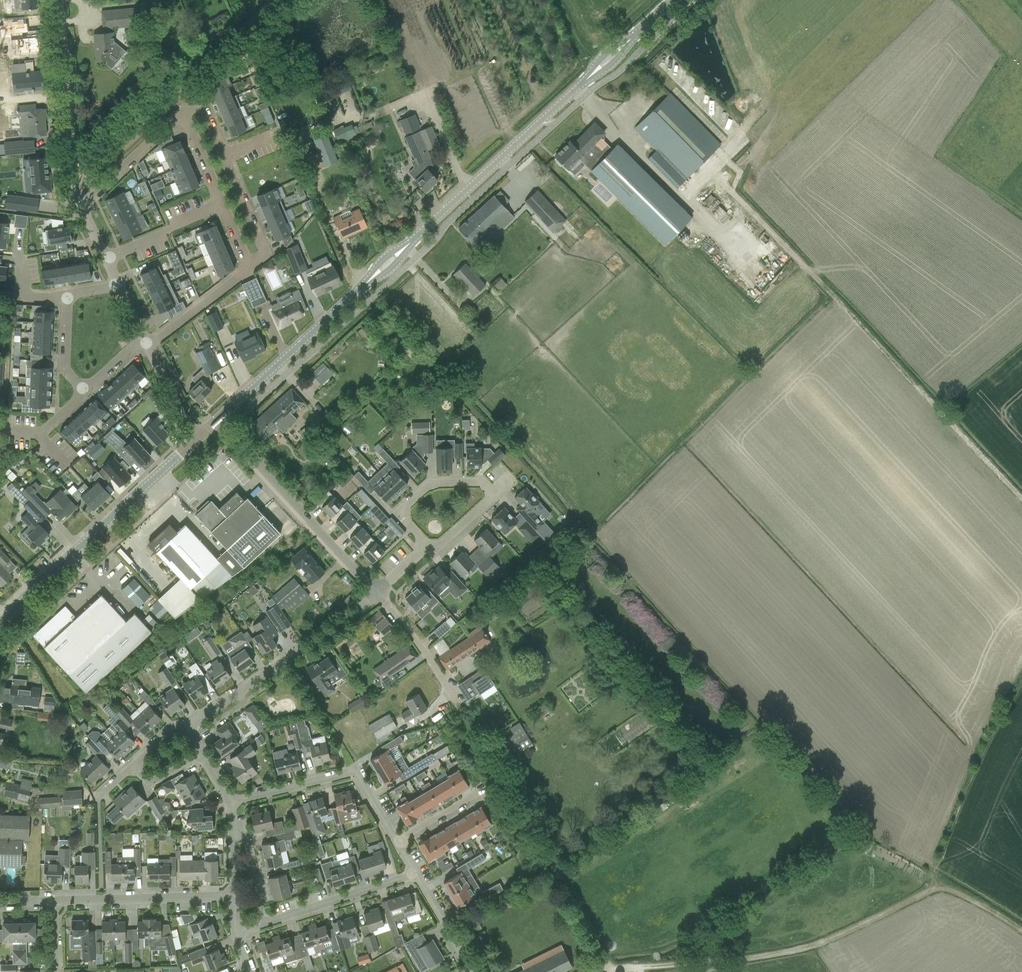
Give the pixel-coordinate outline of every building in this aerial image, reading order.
[(11,17),(20,16),(20,15),(34,13),(33,0),(9,0),(11,17)] [(113,12),(115,30),(139,28),(138,10),(113,12)] [(0,26),(0,38),(8,37),(10,49),(17,49),(17,55),(37,53),(36,45),(37,45),(37,42),(36,42),(35,34),(25,35),(25,32),(26,32),(25,23),(0,26)] [(104,33),(94,34),(96,61),(107,60),(107,65),(112,68),(112,69),(116,63),(118,65),(123,59),(121,57),(115,53),(114,42),(112,32),(104,33)] [(230,67),(236,62),(232,57),(228,62),(230,67)] [(38,72),(26,73),(25,63),(12,64),(13,74),(14,92),(24,91),(24,90),(32,89),(32,93),(34,92),(34,90),(43,89),(42,78),(42,71),(38,72)] [(231,85),(225,71),(219,73),(221,77),(208,82),(213,93),(227,87),(231,85)] [(253,88),(262,84),(258,73),(249,76),(253,88)] [(261,86),(254,89),(258,99),(265,97),(261,86)] [(232,97),(227,87),(213,93),(217,103),(232,97)] [(635,129),(642,136),(685,180),(720,145),(670,94),(635,129)] [(241,107),(236,95),(232,97),(217,103),(222,114),(236,108),(237,109),(241,107)] [(266,102),(258,105),(260,111),(261,110),(268,107),(266,102)] [(35,104),(25,105),(28,137),(46,135),(45,118),(46,118),(45,108),(35,109),(35,104)] [(268,107),(261,110),(265,118),(271,115),(268,107)] [(241,119),(237,109),(236,108),(222,114),(227,125),(241,119)] [(318,113),(312,116),(315,122),(320,120),(318,113)] [(399,121),(404,135),(420,128),(415,114),(399,120),(399,121)] [(250,129),(245,117),(241,119),(227,125),(231,136),(250,129)] [(588,161),(599,150),(593,144),(604,133),(601,131),(594,123),(573,145),(570,142),(555,157),(568,169),(578,159),(584,165),(588,161)] [(424,143),(427,151),(439,146),(435,137),(431,126),(419,131),(424,143)] [(307,157),(312,172),(337,162),(323,128),(310,134),(318,153),(307,157)] [(410,149),(424,143),(419,131),(405,137),(410,149)] [(185,153),(180,141),(165,148),(163,142),(155,149),(156,152),(162,150),(166,160),(185,153)] [(24,142),(4,144),(5,155),(25,153),(24,142)] [(691,217),(617,144),(591,171),(665,244),(691,217)] [(431,159),(427,151),(413,157),(417,165),(416,166),(423,174),(415,181),(425,192),(437,180),(428,170),(433,165),(430,159),(431,159)] [(189,163),(185,153),(166,160),(171,171),(189,163)] [(49,173),(47,157),(29,159),(31,179),(25,179),(26,193),(33,192),(33,194),(53,192),(50,173),(49,173)] [(176,182),(194,174),(189,163),(171,171),(166,173),(169,178),(173,176),(176,182)] [(199,186),(194,174),(176,182),(180,193),(199,186)] [(138,184),(144,198),(151,195),(145,181),(138,184)] [(159,189),(156,183),(150,185),(153,192),(159,189)] [(280,200),(275,188),(257,196),(262,207),(280,200)] [(160,190),(154,192),(158,200),(163,198),(160,190)] [(487,243),(481,236),(497,222),(503,229),(514,218),(508,211),(504,206),(509,201),(500,191),(495,196),(494,196),(458,229),(478,251),(487,243)] [(525,202),(533,211),(535,209),(549,224),(547,226),(553,232),(565,221),(537,191),(525,202)] [(123,192),(104,201),(111,214),(130,205),(123,192)] [(7,194),(5,209),(26,211),(28,197),(7,194)] [(285,211),(280,200),(262,207),(266,218),(285,211)] [(315,211),(312,203),(305,206),(308,213),(315,211)] [(136,218),(130,205),(111,214),(117,227),(136,218)] [(333,218),(342,238),(367,227),(359,209),(351,213),(352,216),(342,221),(340,215),(333,218)] [(289,222),(285,211),(266,218),(271,230),(285,223),(289,222)] [(15,214),(14,227),(26,229),(28,216),(15,214)] [(117,227),(123,240),(142,231),(136,218),(117,227)] [(5,248),(8,224),(0,223),(0,247),(5,248)] [(290,234),(285,223),(271,230),(276,240),(281,238),(285,248),(286,248),(292,240),(290,234)] [(200,232),(194,235),(198,246),(204,243),(220,236),(215,225),(200,232)] [(57,244),(72,241),(70,227),(45,230),(47,245),(44,245),(45,252),(57,250),(57,244)] [(220,236),(204,243),(209,254),(225,247),(220,236)] [(297,245),(284,250),(295,275),(307,270),(297,245)] [(225,247),(209,254),(214,265),(229,258),(225,247)] [(175,251),(167,254),(174,270),(177,268),(178,268),(181,267),(175,251)] [(229,258),(214,265),(218,276),(234,269),(229,258)] [(86,262),(79,263),(82,280),(91,279),(88,262),(86,262)] [(265,271),(272,268),(269,262),(263,267),(265,271)] [(330,262),(306,274),(308,278),(316,295),(326,291),(327,291),(326,290),(330,288),(331,289),(331,288),(341,284),(333,267),(332,267),(330,262)] [(82,280),(79,263),(70,265),(72,282),(82,280)] [(453,274),(460,282),(473,296),(485,285),(465,264),(453,274)] [(72,282),(70,265),(60,266),(63,283),(72,282)] [(54,284),(51,267),(49,268),(49,266),(41,267),(44,286),(54,284)] [(63,283),(60,266),(51,267),(54,284),(63,283)] [(158,266),(140,274),(144,284),(163,275),(158,266)] [(163,275),(144,284),(149,293),(170,283),(165,274),(163,275)] [(242,284),(248,299),(263,292),(256,278),(242,284)] [(170,283),(149,293),(153,302),(174,293),(170,283)] [(272,312),(280,328),(291,323),(290,321),(303,315),(302,311),(307,309),(299,289),(290,293),(290,294),(289,295),(290,297),(291,296),(293,299),(279,305),(278,302),(271,305),(273,311),(272,312)] [(224,311),(246,302),(241,290),(219,299),(224,311)] [(183,302),(179,304),(174,293),(153,302),(159,314),(164,311),(169,321),(186,308),(183,302)] [(34,322),(52,323),(53,312),(45,312),(45,306),(32,305),(32,313),(34,313),(34,322)] [(243,325),(255,320),(250,308),(238,313),(243,325)] [(216,312),(206,316),(214,332),(223,328),(216,312)] [(34,322),(32,322),(31,332),(52,333),(52,323),(34,322)] [(362,328),(357,332),(371,348),(376,344),(362,328)] [(31,332),(29,332),(28,343),(33,343),(51,343),(52,333),(31,332)] [(257,333),(234,343),(242,361),(243,362),(251,359),(250,357),(265,350),(257,333)] [(33,343),(33,352),(30,352),(30,360),(42,361),(42,354),(51,354),(51,343),(33,343)] [(203,369),(192,379),(197,384),(189,392),(199,402),(211,390),(201,380),(206,375),(220,369),(209,346),(205,349),(196,353),(203,369)] [(125,371),(137,383),(145,376),(133,364),(128,368),(125,371)] [(326,364),(316,377),(325,384),(335,372),(326,364)] [(51,368),(26,367),(26,378),(31,378),(31,377),(51,378),(51,368)] [(119,377),(132,391),(139,385),(137,383),(125,371),(119,377)] [(30,387),(50,388),(51,378),(31,377),(31,378),(30,386),(30,387)] [(112,383),(125,397),(132,391),(119,377),(112,383)] [(119,403),(125,397),(112,383),(105,389),(119,403)] [(30,387),(30,386),(25,386),(25,397),(30,397),(30,396),(50,397),(50,388),(30,387)] [(98,396),(111,410),(119,403),(105,389),(98,396)] [(249,427),(262,441),(277,427),(282,433),(289,426),(295,421),(290,415),(304,402),(298,396),(291,389),(277,402),(273,406),(269,409),(249,427)] [(438,389),(433,393),(437,398),(442,394),(438,389)] [(30,396),(30,397),(29,406),(50,407),(50,397),(30,396)] [(87,405),(101,420),(108,413),(95,398),(87,405)] [(161,414),(165,412),(161,403),(155,406),(159,415),(161,414)] [(87,405),(81,411),(92,424),(94,426),(101,420),(87,405)] [(81,411),(74,417),(86,430),(92,424),(81,411)] [(67,423),(81,438),(88,431),(86,430),(74,417),(67,423)] [(142,430),(157,445),(169,435),(162,428),(164,426),(156,417),(142,430)] [(108,428),(111,426),(106,420),(103,422),(108,428)] [(108,428),(103,422),(100,425),(105,431),(108,428)] [(430,433),(429,422),(411,423),(412,433),(430,433)] [(67,423),(60,430),(75,446),(83,439),(81,438),(67,423)] [(123,458),(128,453),(140,466),(143,463),(144,464),(149,459),(148,458),(151,456),(134,438),(128,444),(111,430),(103,437),(123,458)] [(423,446),(418,446),(415,449),(413,447),(406,454),(407,455),(400,461),(413,476),(425,465),(423,462),(425,460),(422,457),(424,456),(424,453),(432,452),(432,434),(423,435),(423,446)] [(331,437),(322,445),(327,451),(336,443),(331,437)] [(58,446),(72,462),(79,455),(64,440),(58,446)] [(95,445),(93,447),(100,454),(105,449),(99,441),(95,445)] [(297,451),(303,457),(313,448),(307,442),(305,444),(297,451)] [(454,448),(451,448),(436,448),(436,468),(451,468),(451,458),(454,457),(454,458),(462,458),(462,443),(454,443),(454,448)] [(465,444),(465,454),(466,454),(466,468),(481,467),(481,464),(484,464),(488,460),(493,466),(505,455),(499,449),(494,453),(489,448),(481,448),(475,448),(475,444),(465,444)] [(378,453),(387,464),(392,459),(383,449),(378,453)] [(114,458),(103,468),(119,486),(130,476),(125,471),(129,467),(122,461),(119,464),(114,458)] [(383,467),(378,472),(384,479),(398,495),(403,490),(402,489),(407,484),(390,465),(385,470),(383,467)] [(6,472),(5,475),(12,481),(16,476),(9,469),(6,472)] [(96,481),(89,488),(102,503),(110,495),(101,485),(106,481),(97,471),(92,476),(96,481)] [(349,471),(343,476),(348,482),(354,476),(353,476),(349,471)] [(354,476),(363,486),(368,482),(358,471),(353,476),(354,476)] [(374,480),(369,484),(383,499),(387,503),(392,498),(393,500),(398,495),(384,479),(378,472),(372,478),(374,480)] [(72,495),(80,504),(81,504),(82,503),(85,500),(94,510),(102,503),(89,488),(85,483),(77,490),(74,493),(72,495)] [(29,500),(29,501),(45,518),(52,512),(59,520),(68,512),(70,514),(77,507),(67,496),(66,497),(60,490),(44,505),(42,503),(43,502),(28,486),(22,492),(29,500)] [(525,487),(514,498),(521,505),(531,516),(526,521),(536,531),(539,534),(548,544),(557,536),(552,531),(552,532),(544,524),(545,523),(539,517),(532,509),(539,502),(536,499),(538,498),(534,494),(532,495),(525,487)] [(361,488),(356,493),(361,498),(366,494),(361,488)] [(328,501),(322,507),(324,510),(330,517),(331,517),(337,511),(342,506),(328,490),(323,495),(323,496),(328,501)] [(195,515),(227,549),(243,567),(280,533),(247,497),(244,500),(236,492),(219,508),(211,500),(195,515)] [(49,535),(39,524),(45,518),(29,501),(24,506),(28,511),(21,518),(33,531),(24,540),(28,545),(33,540),(38,546),(49,535)] [(342,516),(336,523),(344,532),(351,526),(356,521),(361,517),(347,501),(342,506),(337,511),(342,516)] [(369,509),(378,519),(384,514),(375,504),(369,509)] [(504,507),(491,519),(498,526),(505,534),(514,525),(531,542),(539,534),(536,531),(526,521),(521,526),(504,507)] [(405,532),(391,517),(385,522),(399,538),(405,532)] [(356,532),(349,538),(352,541),(358,547),(365,541),(370,536),(356,521),(351,526),(356,532)] [(170,522),(146,544),(154,553),(156,552),(164,560),(190,589),(220,562),(185,524),(178,531),(170,522)] [(491,548),(498,542),(486,529),(474,540),(487,555),(493,550),(491,548)] [(370,547),(363,553),(372,563),(383,553),(384,552),(383,550),(370,536),(365,541),(370,547)] [(303,574),(305,576),(311,583),(324,572),(310,556),(311,555),(307,550),(306,551),(303,548),(290,559),(298,568),(300,566),(306,572),(303,574)] [(1,586),(12,576),(3,567),(10,560),(3,553),(0,550),(0,585),(1,586)] [(449,563),(462,576),(469,569),(472,572),(477,568),(461,552),(449,563)] [(489,556),(483,561),(499,579),(504,575),(498,568),(499,567),(489,556)] [(499,579),(483,561),(478,567),(487,577),(489,576),(495,583),(499,579)] [(423,579),(430,586),(437,594),(448,584),(459,595),(467,588),(451,571),(446,575),(439,567),(430,575),(429,574),(423,579)] [(134,578),(122,590),(138,607),(150,596),(134,578)] [(271,597),(275,602),(281,610),(287,605),(291,610),(309,597),(295,579),(271,597)] [(254,585),(247,590),(250,593),(256,588),(254,585)] [(412,592),(405,598),(411,605),(410,606),(419,616),(424,611),(426,614),(432,609),(431,608),(438,601),(428,590),(425,593),(419,585),(417,587),(415,586),(411,590),(412,592)] [(65,612),(36,639),(43,646),(69,675),(85,692),(151,632),(146,626),(153,619),(149,615),(141,622),(135,614),(126,622),(108,602),(101,595),(73,621),(65,612)] [(497,601),(486,609),(490,615),(502,606),(497,601)] [(264,610),(279,629),(290,621),(281,610),(275,602),(264,610)] [(364,624),(371,633),(377,627),(383,635),(393,627),(379,611),(364,624)] [(253,625),(259,633),(251,638),(262,654),(276,645),(271,638),(277,634),(266,617),(253,625)] [(433,631),(440,638),(451,627),(445,621),(433,631)] [(197,627),(190,632),(194,637),(200,633),(197,627)] [(469,638),(447,652),(439,658),(447,670),(490,642),(480,627),(467,636),(469,638)] [(227,654),(233,663),(239,671),(241,669),(244,670),(245,667),(253,661),(246,651),(252,647),(246,639),(243,635),(241,631),(228,640),(234,649),(227,654)] [(203,642),(213,657),(221,652),(215,644),(212,639),(211,637),(203,642)] [(444,638),(434,645),(440,654),(450,648),(444,638)] [(376,679),(378,680),(379,679),(384,687),(398,677),(396,674),(395,675),(393,673),(417,657),(409,645),(372,669),(378,678),(376,679)] [(158,655),(166,668),(167,667),(167,668),(176,662),(172,655),(168,657),(164,651),(158,655)] [(16,652),(15,659),(29,660),(29,659),(26,653),(16,652)] [(306,669),(317,686),(318,685),(325,696),(334,690),(327,679),(338,672),(328,657),(319,663),(317,661),(306,669)] [(213,663),(215,666),(207,672),(217,686),(219,685),(220,685),(223,683),(223,682),(230,677),(220,662),(219,663),(217,660),(213,663)] [(184,685),(188,691),(194,699),(203,693),(205,694),(208,693),(201,683),(207,679),(201,671),(196,663),(189,668),(192,672),(188,675),(191,680),(184,685)] [(167,667),(166,668),(158,673),(167,686),(176,680),(167,668),(167,667)] [(467,680),(459,686),(468,700),(474,696),(479,693),(484,699),(497,690),(493,684),(483,669),(467,680)] [(40,688),(0,685),(0,702),(11,703),(11,708),(23,710),(24,704),(39,705),(40,688)] [(159,697),(165,706),(170,714),(182,706),(183,707),(185,706),(173,688),(159,697)] [(153,726),(161,719),(150,706),(148,704),(153,700),(144,690),(139,695),(145,702),(137,709),(153,726)] [(410,709),(400,714),(405,722),(427,709),(418,694),(406,701),(410,709)] [(346,706),(351,713),(364,705),(360,697),(346,706)] [(44,698),(44,705),(54,706),(55,699),(44,698)] [(535,710),(540,718),(552,709),(547,702),(535,710)] [(107,704),(103,708),(109,715),(113,711),(107,704)] [(245,711),(253,723),(262,718),(253,705),(245,711)] [(116,714),(121,719),(124,722),(129,718),(144,734),(153,726),(137,709),(130,716),(122,708),(116,714)] [(39,719),(48,720),(49,713),(40,712),(39,719)] [(367,726),(375,739),(397,727),(389,714),(367,726)] [(11,729),(12,720),(1,717),(0,722),(0,727),(11,729)] [(111,725),(106,730),(127,752),(132,748),(130,747),(135,742),(128,735),(132,731),(126,723),(124,722),(121,719),(113,726),(111,725)] [(304,720),(296,722),(303,747),(305,756),(312,755),(314,763),(317,762),(318,764),(321,764),(321,762),(330,760),(328,752),(334,751),(334,750),(333,745),(332,742),(331,742),(326,743),(325,742),(313,745),(310,735),(309,735),(307,725),(306,725),(305,723),(304,720)] [(221,738),(214,743),(222,755),(239,744),(234,737),(238,735),(229,722),(216,730),(221,738)] [(291,730),(287,730),(289,739),(294,738),(296,748),(303,747),(296,722),(289,723),(290,728),(291,730)] [(514,734),(502,741),(494,747),(503,762),(532,744),(519,723),(511,728),(514,734)] [(95,743),(100,749),(106,755),(110,751),(117,759),(122,755),(123,756),(127,752),(106,730),(101,734),(103,736),(95,743)] [(387,743),(390,749),(403,741),(399,735),(387,743)] [(95,755),(100,749),(95,743),(91,739),(85,744),(95,755)] [(232,768),(234,771),(242,783),(256,773),(252,766),(254,765),(249,757),(256,753),(250,745),(230,759),(234,766),(232,768)] [(278,774),(301,769),(297,752),(288,754),(286,748),(272,752),(278,774)] [(371,762),(369,763),(373,769),(375,768),(377,772),(383,769),(394,762),(387,750),(383,752),(370,760),(371,762)] [(428,765),(436,760),(432,753),(408,768),(412,774),(428,765)] [(80,771),(84,775),(91,783),(102,773),(103,775),(110,769),(103,762),(97,755),(80,771)] [(383,769),(377,772),(379,776),(378,777),(381,783),(383,782),(384,784),(401,774),(406,771),(403,765),(406,763),(402,757),(394,762),(383,769)] [(438,759),(436,760),(428,765),(430,770),(440,763),(438,759)] [(448,776),(449,778),(459,793),(469,787),(459,770),(448,776)] [(164,784),(169,792),(176,788),(187,806),(205,795),(193,774),(182,780),(179,775),(164,784)] [(22,778),(20,786),(30,789),(32,781),(22,778)] [(449,778),(439,784),(448,799),(459,793),(449,778)] [(429,782),(425,784),(438,805),(448,799),(439,784),(437,781),(431,785),(429,782)] [(7,783),(4,795),(27,801),(28,798),(30,789),(20,786),(7,783)] [(424,793),(418,797),(427,812),(438,805),(425,784),(421,787),(424,793)] [(113,801),(120,809),(128,817),(145,801),(132,786),(122,795),(121,794),(113,801)] [(61,792),(62,798),(63,805),(70,805),(82,804),(81,790),(61,792)] [(357,810),(354,799),(352,799),(350,791),(336,794),(333,794),(337,809),(331,810),(336,823),(352,819),(350,812),(357,810)] [(148,801),(157,816),(165,812),(155,796),(148,801)] [(408,802),(405,796),(400,799),(403,803),(396,807),(407,824),(417,818),(408,802)] [(312,813),(306,815),(310,826),(311,830),(313,837),(323,833),(321,827),(318,817),(328,813),(325,807),(322,797),(308,802),(312,813)] [(418,797),(408,802),(417,818),(427,812),(418,797)] [(63,805),(62,798),(49,799),(49,798),(39,799),(40,808),(63,805)] [(303,805),(292,809),(298,829),(310,826),(306,815),(303,805)] [(481,807),(471,813),(481,830),(491,824),(481,807)] [(181,810),(181,817),(198,831),(213,829),(212,814),(200,815),(200,808),(181,810)] [(165,812),(165,821),(170,821),(170,818),(174,818),(177,815),(177,810),(169,811),(169,812),(165,812)] [(269,811),(251,815),(255,832),(265,829),(266,837),(282,833),(284,832),(282,821),(272,823),(269,811)] [(471,813),(460,820),(469,835),(475,832),(478,836),(483,833),(481,830),(471,813)] [(17,866),(21,866),(21,864),(25,864),(25,856),(21,856),(22,840),(28,841),(29,816),(0,815),(0,865),(17,866)] [(460,820),(450,825),(459,841),(469,835),(460,820)] [(450,825),(440,832),(449,847),(455,844),(458,850),(463,847),(459,841),(450,825)] [(284,832),(282,833),(283,839),(284,840),(295,837),(295,835),(294,830),(284,832)] [(440,832),(429,838),(442,859),(447,856),(443,850),(449,847),(440,832)] [(429,838),(418,844),(429,861),(435,857),(438,862),(442,859),(429,838)] [(263,850),(260,851),(262,856),(279,852),(286,850),(285,845),(283,845),(281,840),(261,844),(263,850)] [(315,846),(319,857),(325,855),(321,844),(315,846)] [(70,868),(70,858),(70,848),(58,848),(58,856),(45,855),(45,864),(44,864),(44,881),(62,881),(62,868),(70,868)] [(133,857),(121,857),(123,882),(129,882),(129,879),(135,879),(135,873),(141,873),(140,848),(133,848),(133,857)] [(336,854),(338,862),(350,857),(348,850),(336,854)] [(383,858),(381,852),(381,850),(380,850),(369,853),(370,856),(374,870),(386,867),(383,858)] [(82,852),(82,865),(75,865),(75,883),(89,883),(88,869),(95,869),(94,852),(82,852)] [(279,852),(262,856),(263,862),(266,862),(267,867),(274,866),(277,865),(282,864),(279,852)] [(205,877),(205,879),(205,880),(218,880),(217,866),(217,860),(217,853),(207,854),(207,860),(204,860),(205,877)] [(467,862),(471,868),(485,859),(482,853),(467,862)] [(180,879),(192,879),(191,860),(191,855),(180,855),(180,861),(179,861),(180,879)] [(374,870),(370,856),(358,859),(363,876),(375,873),(374,870)] [(123,882),(121,857),(117,857),(117,864),(111,864),(111,880),(117,880),(117,882),(123,882)] [(169,860),(157,860),(158,864),(159,881),(163,881),(163,880),(170,879),(169,869),(169,864),(169,860)] [(192,879),(205,879),(205,877),(204,860),(191,860),(192,879)] [(289,862),(284,863),(286,869),(300,866),(298,860),(289,862)] [(345,882),(340,866),(334,868),(331,861),(321,864),(326,879),(331,877),(334,886),(335,886),(336,887),(341,886),(341,884),(345,882)] [(351,863),(340,866),(345,882),(356,879),(351,863)] [(158,864),(147,865),(147,870),(147,880),(154,880),(154,881),(159,881),(158,864)] [(269,886),(269,889),(288,884),(285,873),(268,878),(270,886),(269,886)] [(450,893),(451,895),(475,880),(471,874),(464,879),(461,873),(443,883),(446,887),(444,888),(448,894),(450,893)] [(310,884),(319,882),(318,881),(323,880),(321,876),(317,877),(309,880),(310,884)] [(475,880),(451,895),(451,896),(450,897),(453,903),(455,902),(458,907),(475,897),(471,891),(479,886),(475,880)] [(484,891),(488,898),(503,890),(499,883),(484,891)] [(288,884),(269,889),(270,892),(272,891),(274,900),(291,895),(288,884)] [(409,893),(398,897),(405,918),(422,912),(417,899),(412,901),(409,893)] [(405,918),(398,897),(387,900),(389,908),(383,910),(388,924),(395,921),(405,918)] [(369,910),(370,912),(364,914),(367,924),(370,932),(362,935),(368,952),(378,949),(372,930),(377,929),(377,927),(384,925),(381,917),(378,907),(369,910)] [(180,914),(180,915),(181,915),(184,924),(195,920),(193,914),(180,914)] [(337,940),(338,945),(340,950),(350,946),(347,937),(358,933),(353,916),(337,921),(341,933),(335,935),(337,940)] [(459,926),(465,937),(481,928),(475,917),(459,926)] [(155,918),(149,919),(150,946),(154,946),(154,943),(156,943),(161,940),(161,937),(161,921),(155,921),(155,918)] [(191,938),(194,945),(217,936),(212,923),(209,924),(207,918),(189,925),(194,937),(191,938)] [(115,944),(114,919),(109,920),(109,922),(102,922),(102,932),(102,939),(108,939),(109,948),(114,948),(114,944),(115,944)] [(118,919),(114,919),(115,944),(119,943),(119,939),(126,938),(125,931),(125,921),(118,921),(118,919)] [(150,946),(149,919),(143,919),(143,921),(137,922),(138,937),(144,937),(145,947),(150,946)] [(71,920),(72,935),(70,935),(70,942),(82,942),(83,959),(96,959),(95,930),(89,930),(88,920),(71,920)] [(12,950),(13,964),(16,964),(20,964),(19,923),(14,923),(14,921),(5,921),(5,923),(3,923),(3,941),(12,941),(12,944),(14,943),(15,950),(12,950)] [(24,923),(19,923),(20,964),(27,964),(27,950),(25,950),(24,943),(26,943),(26,941),(35,941),(35,923),(32,923),(32,921),(24,921),(24,923)] [(396,945),(403,943),(396,922),(389,924),(396,945)] [(312,925),(318,941),(322,956),(328,954),(324,942),(330,939),(325,925),(317,928),(316,924),(312,925)] [(304,943),(298,945),(302,957),(308,955),(305,945),(318,941),(312,925),(308,926),(309,930),(301,933),(304,943)] [(163,936),(168,954),(176,952),(171,934),(163,936)] [(443,958),(434,943),(429,946),(422,934),(404,943),(418,967),(428,960),(431,965),(430,965),(430,966),(443,958)] [(279,935),(276,936),(282,955),(284,962),(296,959),(302,957),(298,945),(292,947),(289,937),(281,940),(279,935)] [(276,936),(272,938),(273,942),(265,945),(267,950),(258,952),(265,971),(269,971),(273,971),(272,966),(284,962),(282,955),(276,936)] [(132,949),(132,942),(124,942),(125,962),(132,962),(132,961),(132,949)] [(179,965),(191,960),(192,964),(204,960),(208,970),(227,962),(223,952),(220,954),(218,949),(207,953),(205,947),(177,958),(179,965)] [(519,971),(561,971),(572,967),(564,950),(524,970),(519,971)] [(402,963),(396,966),(385,971),(407,971),(402,963)] [(16,964),(13,964),(0,964),(0,971),(9,971),(17,971),(16,964)]
